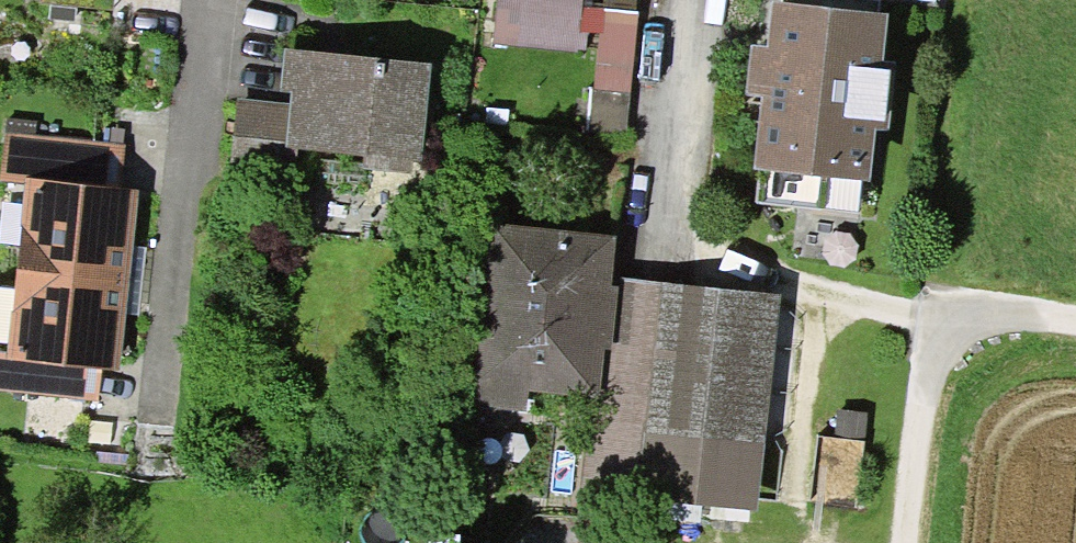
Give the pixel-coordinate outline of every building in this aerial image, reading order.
[(38,7),(109,15),(111,0),(39,0),(38,7)] [(492,40),(501,41),(500,49),(523,51),(524,43),(570,48),(569,52),(582,53),(584,36),(572,35),(575,0),(496,0),(492,40)] [(876,5),(831,0),(778,0),(772,61),(755,59),(752,91),(768,92),(760,163),(858,174),(863,123),(876,124),(882,73),(869,71),(876,5)] [(591,131),(622,134),(631,20),(601,17),(591,131)] [(407,148),(415,70),(306,58),(301,59),(295,61),(290,66),(287,72),(288,85),(296,94),(293,117),(235,111),(228,172),(289,178),(292,148),(365,155),(366,144),(407,148)] [(21,274),(115,284),(124,197),(115,196),(119,153),(29,144),(31,127),(3,124),(0,157),(0,184),(30,188),(21,274)] [(598,295),(603,248),(495,237),(479,381),(587,392),(592,348),(600,348),(606,296),(598,295)] [(106,370),(115,284),(21,274),(12,360),(0,359),(0,392),(93,402),(96,369),(106,370)] [(734,359),(740,304),(659,296),(642,427),(736,437),(744,360),(734,359)] [(635,493),(642,427),(607,420),(604,445),(585,443),(580,487),(635,493)]
